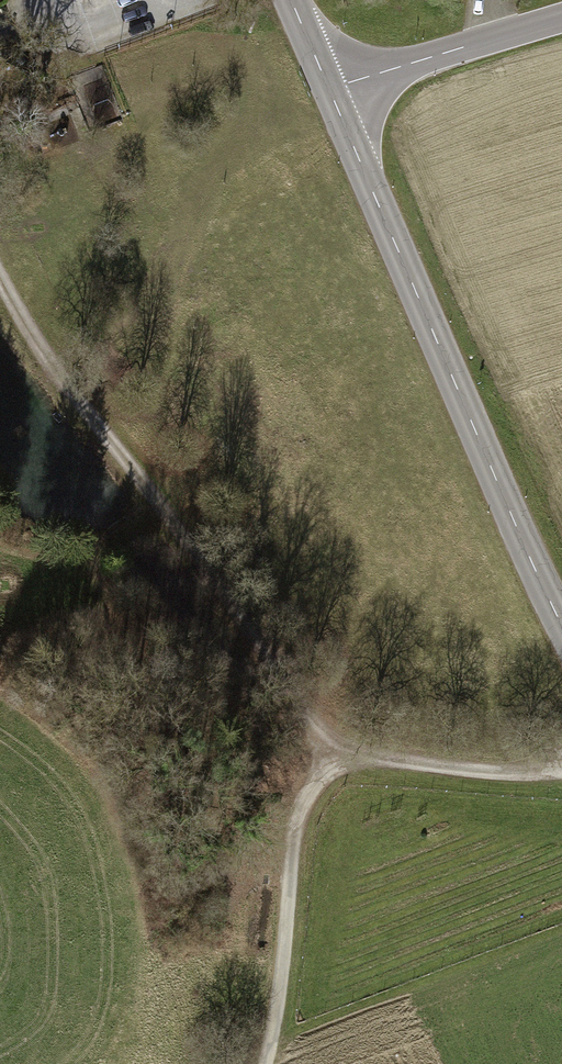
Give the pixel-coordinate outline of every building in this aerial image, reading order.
[(53,581),(58,589),(70,582),(64,573),(53,581)]
